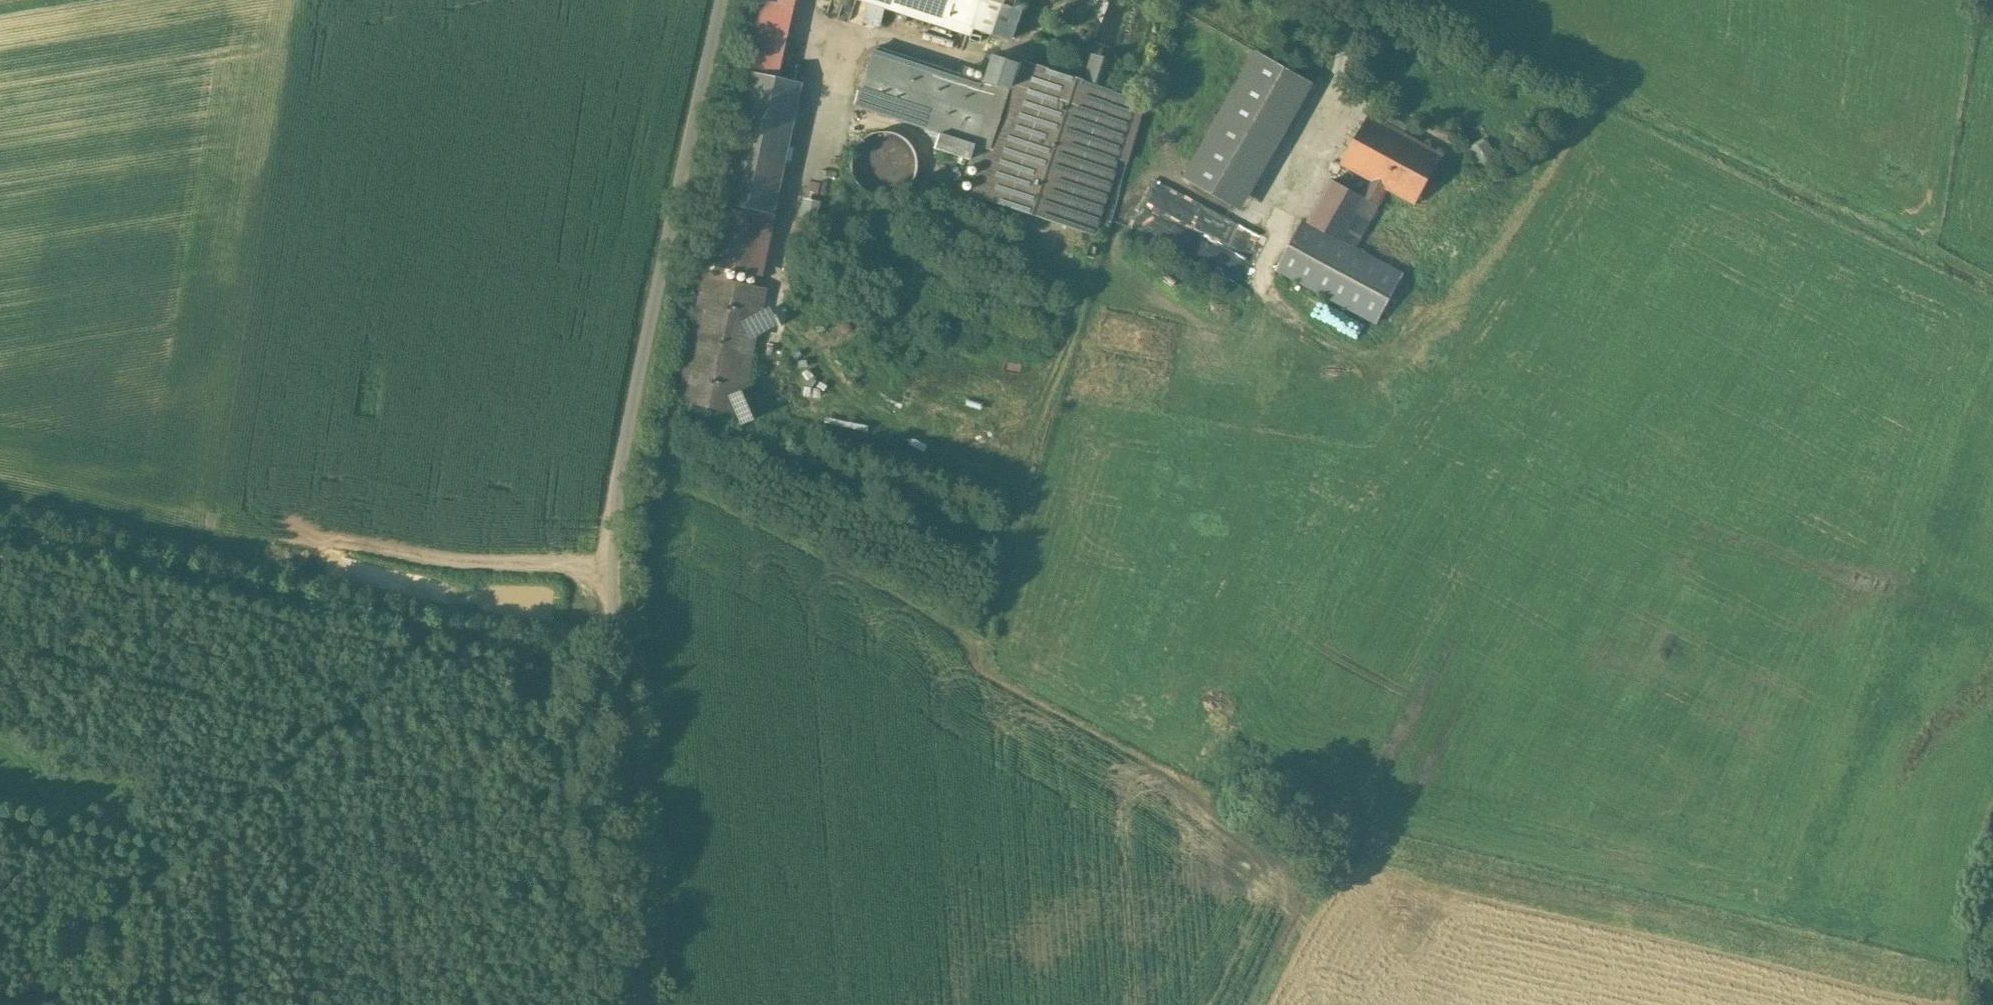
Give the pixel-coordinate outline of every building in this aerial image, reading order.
[(751,21),(778,27),(784,0),(756,0),(751,21)] [(970,34),(972,27),(1008,39),(1021,0),(865,0),(970,34)] [(778,27),(751,21),(740,71),(748,73),(772,78),(772,77),(783,28),(778,27)] [(1138,98),(1015,58),(1013,63),(992,56),(983,82),(875,47),(856,105),(939,132),(974,143),(986,147),(971,195),(1093,235),(1138,98)] [(1257,54),(1186,178),(1242,210),(1313,85),(1257,54)] [(772,78),(748,73),(720,202),(770,213),(799,83),(772,77),(772,78)] [(1442,155),(1368,115),(1341,165),(1370,181),(1386,190),(1415,205),(1442,155)] [(870,135),(865,138),(862,141),(859,144),(856,148),(854,152),(853,155),(852,158),(851,162),(851,166),(851,170),(852,174),(854,178),(855,181),(858,184),(860,186),(863,189),(866,191),(870,193),(875,195),(879,195),(884,196),(891,195),(895,193),(899,191),(902,189),(905,187),(908,184),(911,180),(913,176),(915,172),(916,168),(916,162),(915,156),(914,152),(913,150),(912,147),(910,145),(908,143),(906,140),(903,138),(898,135),(895,134),(890,133),(884,132),(878,133),(874,134),(870,135)] [(974,143),(939,132),(934,148),(969,159),(974,143)] [(1473,149),(1481,161),(1495,151),(1487,139),(1473,149)] [(1386,190),(1370,181),(1363,195),(1333,180),(1308,224),(1355,249),(1386,190)] [(1244,274),(1251,252),(1203,236),(1215,203),(1151,182),(1133,237),(1244,274)] [(1308,224),(1303,221),(1277,271),(1376,324),(1402,274),(1355,249),(1308,224)] [(765,288),(704,275),(677,400),(738,413),(765,288)] [(916,363),(936,362),(936,353),(916,354),(916,363)] [(1263,406),(1259,413),(1277,423),(1282,416),(1263,406)]
